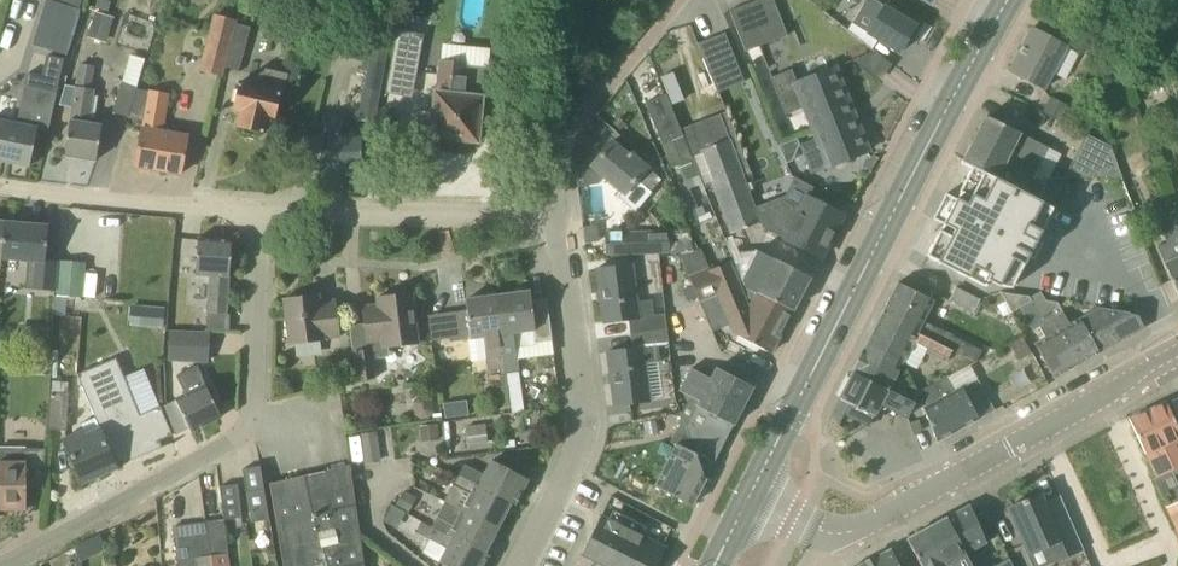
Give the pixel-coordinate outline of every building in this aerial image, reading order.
[(80,9),(53,0),(45,0),(31,45),(66,55),(80,9)] [(261,0),(242,0),(240,11),(257,15),(261,0)] [(774,0),(759,0),(730,11),(746,52),(788,35),(774,0)] [(874,0),(866,0),(852,23),(868,33),(867,33),(900,53),(917,26),(884,6),(884,7),(874,0)] [(95,12),(89,35),(108,40),(114,18),(95,12)] [(222,75),(224,67),(235,23),(236,19),(215,14),(201,70),(222,75)] [(235,23),(224,67),(237,71),(248,27),(235,23)] [(1066,45),(1033,27),(1009,72),(1043,90),(1066,45)] [(411,98),(423,36),(398,31),(388,82),(386,93),(411,98)] [(698,43),(712,79),(739,69),(725,33),(698,43)] [(374,122),(386,49),(364,45),(360,70),(365,71),(357,119),(374,122)] [(129,117),(136,90),(145,59),(130,55),(113,113),(129,117)] [(89,123),(94,90),(89,89),(93,65),(77,62),(73,83),(64,82),(60,106),(73,108),(71,120),(70,120),(64,156),(96,161),(102,125),(89,123)] [(490,68),(441,63),(438,63),(435,92),(434,92),(430,138),(457,141),(457,142),(460,146),(468,147),(472,144),(472,142),(477,143),(480,116),(482,116),(486,112),(486,105),(483,101),(482,101),(482,95),(485,96),(488,94),(490,68)] [(804,108),(844,91),(835,68),(797,83),(792,70),(771,78),(786,115),(804,108)] [(275,119),(284,77),(264,72),(260,88),(239,84),(233,109),(241,111),(238,127),(243,129),(242,134),(256,137),(257,132),(263,133),(266,117),(275,119)] [(57,93),(22,87),(14,124),(0,121),(0,161),(30,167),(38,129),(48,131),(57,93)] [(162,131),(169,95),(136,90),(129,117),(144,121),(143,128),(142,128),(135,167),(181,175),(188,136),(162,131)] [(814,132),(854,116),(844,91),(804,108),(814,132)] [(681,129),(680,130),(666,95),(646,103),(662,144),(671,140),(680,162),(681,165),(690,187),(702,182),(691,158),(692,157),(691,155),(681,129)] [(1051,95),(1043,111),(1061,119),(1068,104),(1051,95)] [(744,176),(752,173),(728,112),(721,114),(731,139),(717,145),(704,150),(691,155),(692,157),(691,158),(702,182),(704,187),(705,189),(713,186),(730,232),(760,221),(744,176)] [(717,145),(731,139),(721,114),(707,119),(717,145)] [(327,138),(328,172),(361,172),(361,134),(340,133),(344,116),(332,117),(327,138)] [(854,116),(814,132),(817,139),(800,146),(811,175),(869,152),(854,116)] [(1048,148),(988,117),(986,116),(962,162),(972,168),(1000,182),(1032,180),(1048,148)] [(704,150),(717,145),(707,119),(694,124),(704,150)] [(691,155),(704,150),(694,124),(681,129),(691,155)] [(591,166),(592,167),(625,194),(637,180),(651,192),(661,180),(647,168),(647,167),(630,153),(628,155),(612,141),(591,166)] [(1064,178),(1122,175),(1120,171),(1077,150),(1064,178)] [(575,184),(591,184),(590,167),(574,168),(575,184)] [(972,168),(926,257),(986,288),(989,282),(998,286),(1012,288),(1053,209),(1038,201),(1047,184),(1047,179),(1032,180),(1000,182),(972,168)] [(785,240),(786,240),(820,258),(842,215),(807,197),(800,210),(784,202),(759,212),(765,229),(785,239),(785,240)] [(1171,216),(1158,223),(1169,246),(1160,251),(1166,264),(1165,264),(1177,293),(1177,230),(1171,216)] [(49,227),(23,224),(4,223),(1,258),(26,260),(25,266),(40,267),(38,289),(55,291),(57,262),(46,261),(49,227)] [(606,234),(607,254),(668,252),(667,232),(606,234)] [(232,241),(200,238),(198,238),(196,275),(210,276),(208,305),(198,304),(197,304),(183,303),(183,304),(169,303),(168,327),(207,330),(208,313),(226,314),(232,241)] [(731,252),(734,260),(746,287),(759,293),(793,310),(810,278),(772,258),(774,255),(763,250),(761,253),(758,251),(731,252)] [(734,260),(690,279),(699,302),(719,293),(737,335),(771,353),(793,310),(759,293),(746,287),(734,260)] [(85,264),(59,261),(55,295),(82,298),(85,264)] [(596,269),(603,323),(629,320),(630,334),(667,329),(665,314),(654,315),(652,300),(638,302),(633,265),(596,269)] [(973,312),(986,288),(961,279),(950,301),(973,312)] [(953,351),(976,362),(981,351),(923,322),(933,300),(898,283),(884,311),(918,329),(916,333),(953,351)] [(1063,313),(1056,317),(1041,290),(1029,297),(1032,302),(1044,325),(1052,321),(1077,365),(1145,328),(1138,316),(1097,309),(1070,325),(1063,313)] [(505,361),(507,373),(525,371),(524,359),(517,360),(515,348),(536,345),(535,343),(552,341),(547,299),(531,301),(530,291),(496,296),(504,361),(505,361)] [(1035,345),(1054,378),(1077,365),(1052,321),(1044,325),(1032,302),(1023,307),(1017,295),(1001,293),(1012,313),(1022,308),(1034,330),(1040,327),(1046,339),(1035,345)] [(377,298),(378,305),(363,307),(367,344),(382,342),(383,348),(419,343),(413,294),(377,298)] [(319,295),(310,296),(284,300),(289,345),(325,340),(325,339),(340,338),(335,300),(320,302),(319,295)] [(504,365),(505,373),(507,373),(505,361),(504,361),(496,296),(466,300),(467,311),(447,313),(450,342),(484,338),(488,368),(504,365)] [(147,306),(146,327),(164,328),(165,308),(147,306)] [(918,329),(884,311),(867,344),(902,362),(913,340),(928,347),(925,352),(946,362),(953,351),(916,333),(918,329)] [(632,349),(607,352),(614,406),(651,401),(646,364),(660,362),(658,347),(669,345),(667,329),(630,334),(632,349)] [(207,362),(209,334),(170,332),(168,360),(207,362)] [(867,344),(854,370),(914,402),(911,395),(917,393),(902,362),(867,344)] [(357,381),(375,379),(372,350),(354,352),(357,381)] [(173,435),(159,407),(139,416),(134,404),(138,403),(135,397),(132,399),(115,360),(78,376),(97,421),(102,418),(116,451),(118,450),(125,465),(162,449),(159,441),(173,435)] [(187,394),(164,404),(178,433),(189,428),(192,432),(221,418),(220,415),(205,385),(204,385),(201,377),(202,376),(197,366),(177,376),(187,394)] [(705,480),(706,479),(753,387),(717,368),(711,380),(690,369),(678,390),(700,401),(697,408),(687,403),(682,413),(683,418),(683,419),(705,480)] [(914,402),(854,370),(840,398),(849,403),(845,412),(847,415),(869,426),(881,402),(909,415),(914,402)] [(924,407),(938,442),(979,420),(979,419),(991,412),(991,413),(994,412),(977,380),(962,388),(962,387),(956,390),(948,376),(920,391),(928,405),(924,407)] [(69,393),(68,393),(68,383),(51,382),(51,392),(50,392),(48,430),(67,430),(69,393)] [(1166,403),(1129,420),(1157,478),(1177,467),(1177,429),(1166,403)] [(110,453),(116,451),(102,418),(97,421),(82,427),(83,431),(64,440),(82,483),(117,468),(110,453)] [(692,506),(705,480),(683,419),(671,442),(677,445),(655,487),(692,506)] [(438,425),(420,427),(423,443),(440,440),(438,425)] [(483,426),(465,428),(468,449),(486,447),(483,426)] [(366,464),(380,462),(375,430),(362,432),(366,464)] [(3,510),(6,512),(9,513),(14,513),(17,512),(20,510),(26,510),(26,482),(44,482),(46,449),(12,449),(11,463),(0,463),(0,510),(3,510)] [(475,485),(511,503),(515,505),(528,479),(492,461),(485,475),(465,465),(459,476),(475,484),(475,485)] [(350,466),(270,484),(284,565),(365,565),(350,466)] [(261,467),(260,467),(242,470),(246,493),(265,490),(261,467)] [(475,484),(459,476),(453,487),(446,501),(498,528),(511,503),(475,485),(475,484)] [(238,485),(220,487),(224,520),(242,518),(238,485)] [(1008,508),(1017,530),(1029,556),(1044,549),(1050,564),(1083,549),(1059,495),(1044,502),(1040,494),(1008,508)] [(449,535),(485,554),(498,528),(446,501),(438,516),(432,527),(449,536),(449,535)] [(1170,507),(1177,525),(1177,504),(1170,507)] [(972,565),(988,565),(977,547),(986,542),(970,506),(947,519),(972,565)] [(632,531),(610,520),(609,519),(609,520),(601,516),(594,530),(593,531),(586,545),(585,546),(586,546),(582,555),(595,561),(595,560),(606,565),(657,565),(666,548),(643,536),(642,535),(641,536),(632,531)] [(947,519),(947,518),(925,530),(943,565),(972,565),(947,519)] [(178,565),(230,565),(228,554),(224,520),(174,527),(178,565)] [(432,527),(427,538),(447,549),(440,563),(445,565),(484,565),(489,556),(485,554),(449,535),(449,536),(432,527)] [(925,530),(907,540),(921,565),(943,565),(925,530)] [(891,549),(858,565),(899,565),(891,549)]
